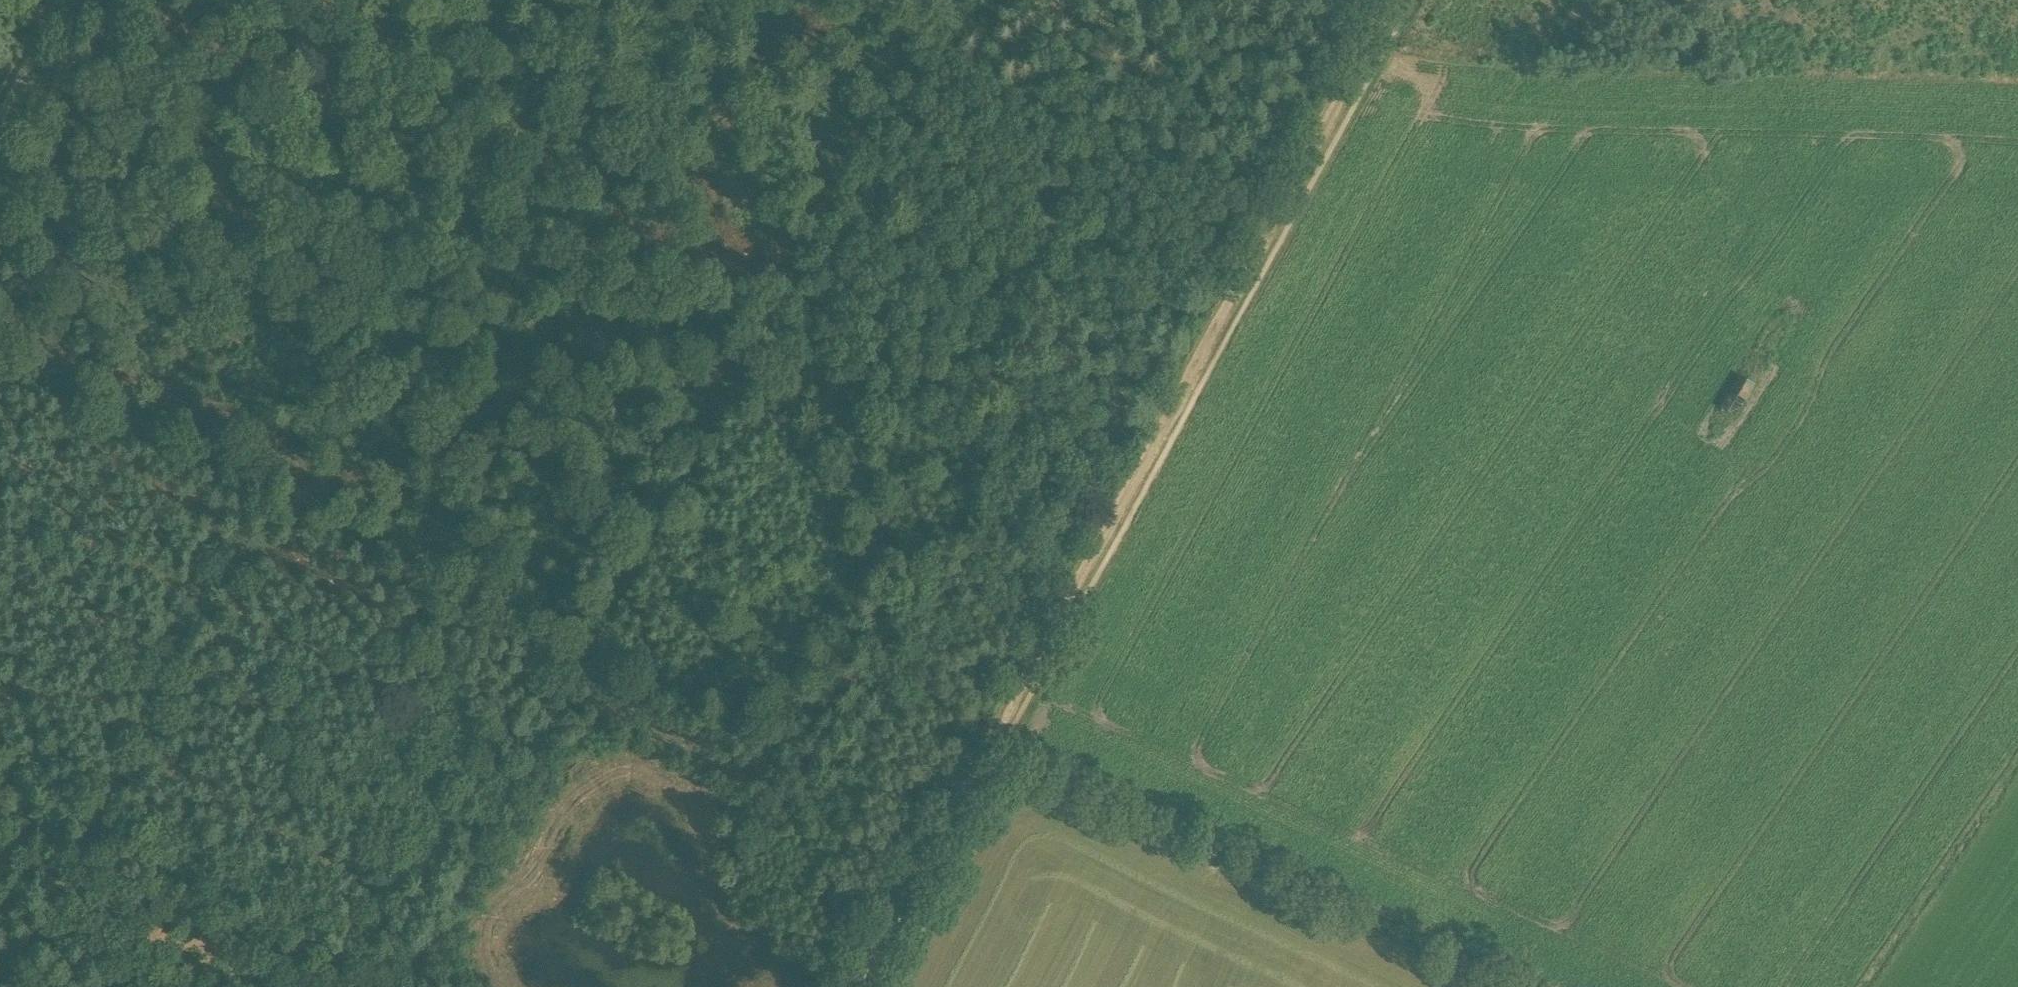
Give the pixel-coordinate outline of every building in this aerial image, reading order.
[(1739,374),(1721,407),(1737,416),(1756,383),(1739,374)]
